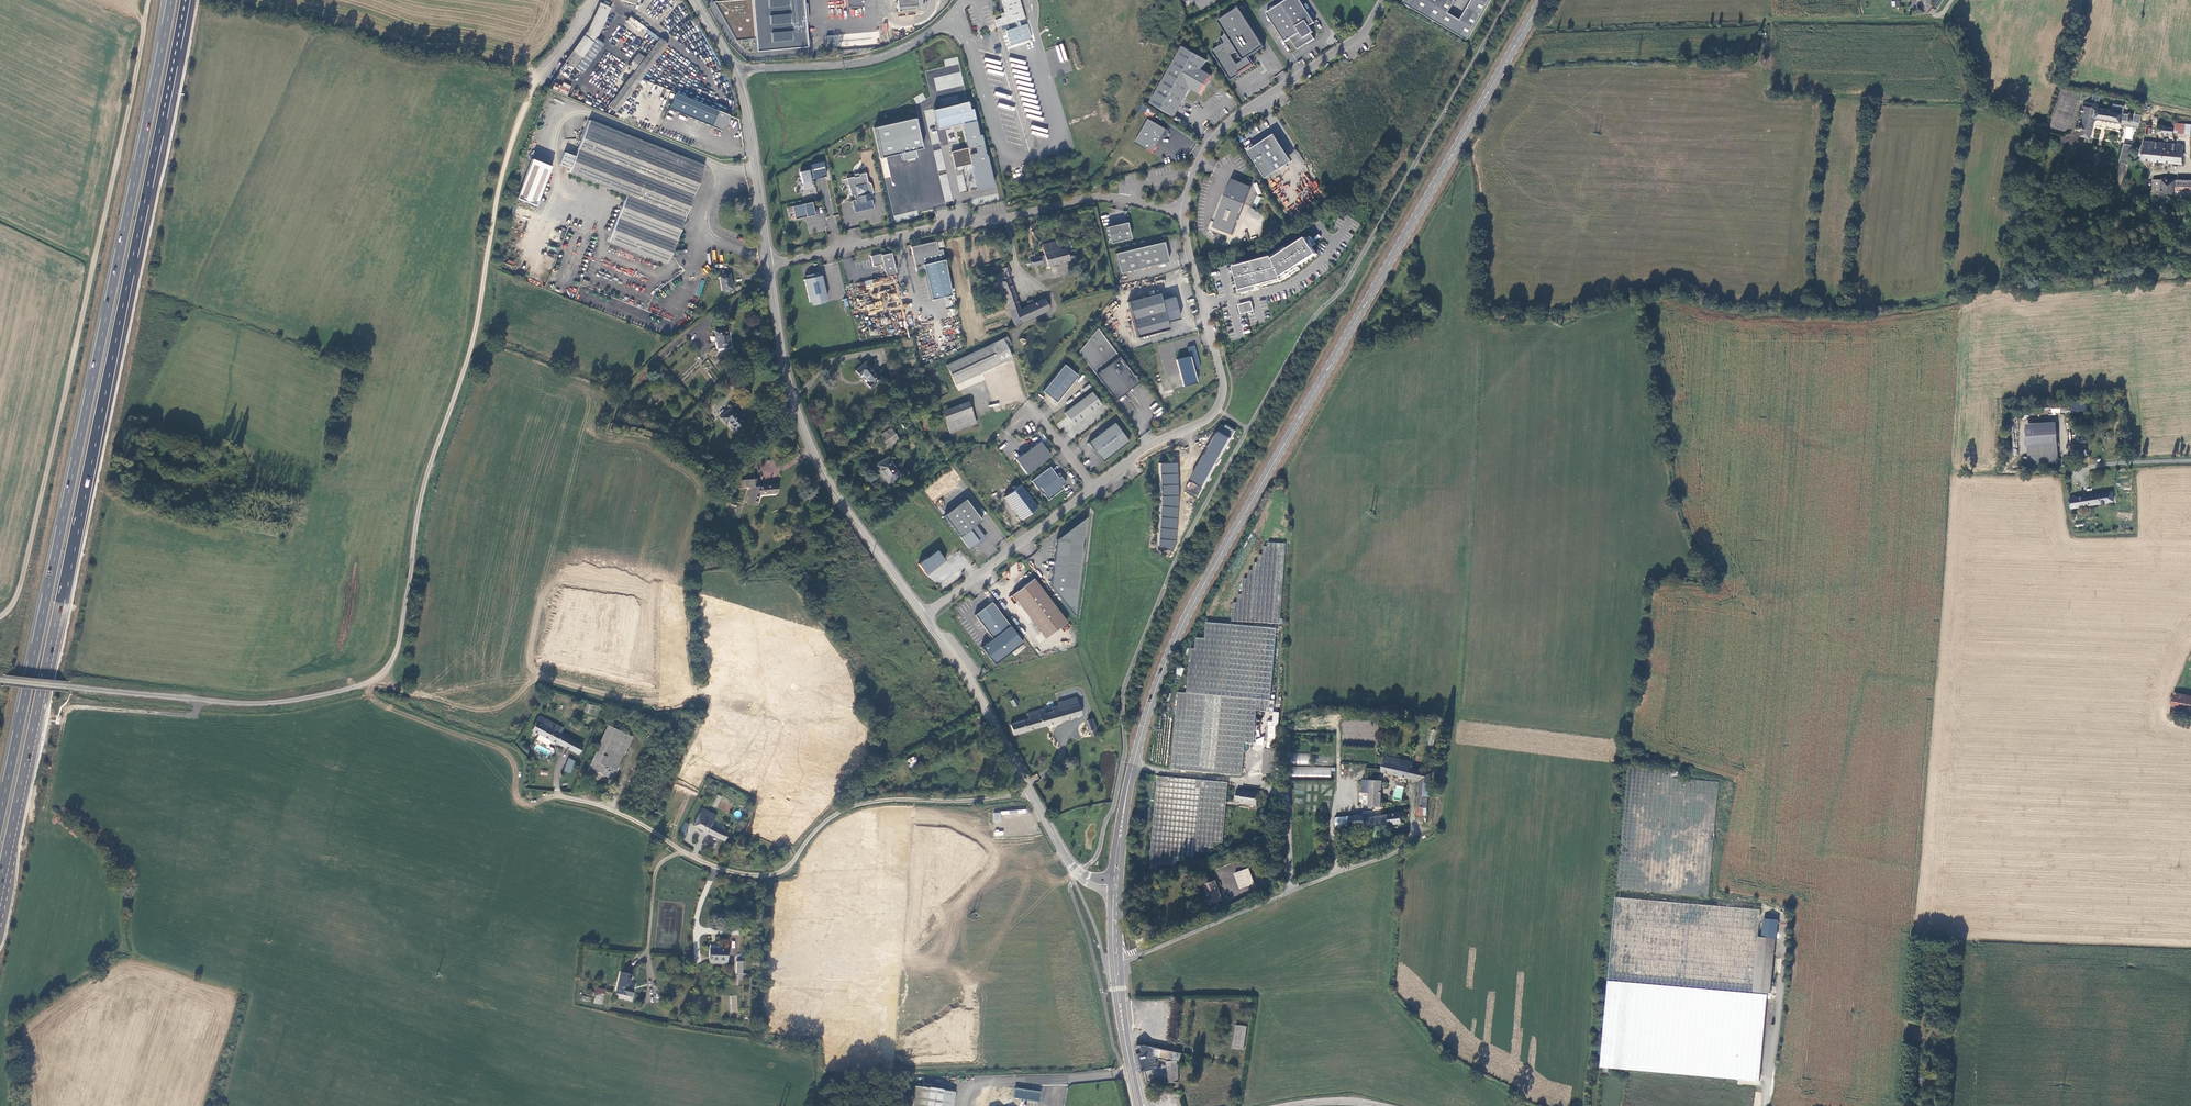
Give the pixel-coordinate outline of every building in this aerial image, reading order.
[(715,2),(736,40),(755,38),(756,53),(810,48),(806,0),(739,0),(715,2)] [(896,1),(897,12),(917,10),(916,0),(905,0),(896,1)] [(1019,0),(1001,0),(1004,8),(1002,8),(1004,12),(1000,13),(1001,17),(995,19),(997,27),(1017,21),(1020,20),(1025,19),(1019,0)] [(1269,11),(1287,43),(1293,40),(1298,49),(1317,38),(1314,34),(1317,31),(1314,24),(1317,22),(1303,0),(1286,0),(1269,11)] [(1468,8),(1461,20),(1449,13),(1456,1),(1454,0),(1405,0),(1404,3),(1467,40),(1490,0),(1473,0),(1468,8)] [(588,28),(565,61),(574,67),(584,54),(595,39),(597,35),(610,8),(599,3),(588,28)] [(1241,7),(1221,20),(1229,35),(1222,39),(1224,44),(1213,50),(1233,80),(1256,65),(1250,57),(1267,47),(1241,7)] [(1018,27),(1007,31),(1011,44),(1032,38),(1028,24),(1021,26),(1020,20),(1017,21),(1018,27)] [(614,112),(666,44),(659,38),(607,106),(614,112)] [(574,67),(583,73),(603,44),(595,39),(584,54),(574,67)] [(1207,60),(1183,46),(1150,103),(1174,117),(1191,89),(1200,94),(1211,75),(1202,69),(1207,60)] [(1214,76),(1211,75),(1200,94),(1203,95),(1214,76)] [(567,96),(571,86),(563,82),(562,86),(555,82),(552,89),(567,96)] [(672,110),(720,129),(728,124),(727,118),(729,114),(679,94),(672,110)] [(979,189),(995,185),(983,135),(980,135),(974,109),(972,109),(970,101),(934,109),(939,130),(964,125),(970,149),(953,153),(956,167),(974,163),(979,189)] [(2090,140),(2094,127),(2095,120),(2095,117),(2092,116),(2093,109),(2082,107),(2078,126),(2079,127),(2078,128),(2078,129),(2078,130),(2078,131),(2079,131),(2082,132),(2080,138),(2090,140)] [(2095,117),(2095,120),(2121,125),(2121,120),(2122,114),(2096,110),(2095,117)] [(2135,113),(2133,122),(2140,123),(2142,115),(2135,113)] [(925,149),(918,118),(875,127),(881,158),(902,154),(904,160),(918,157),(917,150),(925,149)] [(1168,129),(1150,119),(1135,143),(1155,153),(1168,129)] [(665,262),(704,165),(589,120),(575,156),(565,152),(560,164),(570,168),(569,172),(627,195),(609,240),(665,262)] [(2174,127),(2175,127),(2174,130),(2190,131),(2190,125),(2175,123),(2174,127)] [(2162,127),(2157,127),(2157,134),(2174,136),(2174,130),(2175,127),(2174,127),(2162,126),(2162,127)] [(1276,135),(1252,150),(1269,179),(1295,162),(1276,135)] [(2180,165),(2182,147),(2143,143),(2141,161),(2180,165)] [(2134,147),(2123,145),(2120,161),(2127,162),(2127,163),(2128,164),(2134,147)] [(552,167),(532,159),(517,198),(537,206),(552,167)] [(825,176),(822,161),(809,164),(813,179),(825,176)] [(811,186),(807,169),(798,171),(800,178),(795,179),(798,190),(811,186)] [(867,181),(865,172),(859,173),(858,172),(852,173),(853,176),(845,177),(847,185),(848,185),(850,196),(853,195),(854,199),(850,200),(853,212),(873,208),(871,200),(873,199),(872,193),(873,193),(870,183),(867,181)] [(1235,179),(1234,181),(1251,188),(1252,186),(1235,179)] [(2174,195),(2175,181),(2153,180),(2152,198),(2161,198),(2161,203),(2174,204),(2174,200),(2174,195)] [(1226,196),(1214,227),(1232,234),(1251,188),(1234,181),(1228,196),(1226,196)] [(2175,181),(2174,195),(2190,196),(2190,182),(2175,181)] [(2148,203),(2148,192),(2133,192),(2133,203),(2148,203)] [(811,201),(791,206),(794,219),(814,214),(811,201)] [(1256,219),(1260,213),(1251,208),(1248,213),(1256,219)] [(1126,222),(1106,227),(1110,243),(1130,238),(1126,222)] [(1086,244),(1084,234),(1056,241),(1059,250),(1066,249),(1086,244)] [(1317,254),(1305,237),(1269,258),(1230,266),(1238,291),(1278,280),(1317,254)] [(937,250),(935,241),(910,247),(916,272),(923,270),(930,300),(951,295),(942,249),(937,250)] [(1056,241),(1042,244),(1047,266),(1088,257),(1088,253),(1073,256),(1073,258),(1068,260),(1066,249),(1059,250),(1056,241)] [(1115,253),(1120,273),(1168,262),(1164,242),(1115,253)] [(1086,244),(1066,249),(1068,260),(1073,258),(1073,256),(1088,253),(1086,244)] [(880,254),(880,253),(870,256),(870,260),(872,266),(882,264),(885,275),(895,272),(890,252),(880,254)] [(1041,264),(1039,256),(1029,259),(1029,260),(1028,260),(1027,261),(1026,263),(1027,263),(1027,264),(1028,265),(1029,265),(1030,265),(1031,267),(1041,264)] [(706,274),(711,269),(707,265),(702,270),(706,274)] [(805,278),(803,279),(808,302),(810,302),(811,305),(825,302),(824,299),(826,299),(820,274),(819,275),(818,272),(804,275),(805,278)] [(1019,310),(1007,275),(1007,276),(1003,277),(1002,272),(996,274),(1013,325),(1023,321),(1048,310),(1043,299),(1033,304),(1031,300),(1026,302),(1028,306),(1019,310)] [(731,288),(727,275),(717,277),(721,290),(731,288)] [(701,280),(697,295),(700,296),(705,281),(701,280)] [(1159,293),(1127,302),(1137,338),(1169,329),(1167,322),(1179,319),(1174,297),(1161,300),(1159,293)] [(1250,301),(1237,304),(1240,314),(1252,311),(1250,301)] [(726,328),(713,331),(716,348),(728,347),(726,334),(727,334),(726,328)] [(1134,377),(1101,334),(1078,351),(1114,400),(1120,396),(1116,391),(1134,377)] [(945,364),(954,385),(1012,358),(1006,347),(1011,345),(1007,336),(1002,338),(945,364)] [(1187,347),(1189,356),(1176,360),(1183,386),(1196,383),(1193,370),(1200,368),(1194,345),(1187,347)] [(879,378),(864,361),(853,370),(858,375),(861,372),(868,380),(865,383),(869,387),(879,378)] [(1078,375),(1064,364),(1042,391),(1056,402),(1078,375)] [(1116,391),(1120,396),(1138,382),(1134,377),(1116,391)] [(908,405),(920,402),(917,393),(917,391),(905,395),(908,405)] [(1101,405),(1091,392),(1064,413),(1074,426),(1101,405)] [(2071,401),(2071,411),(2085,412),(2086,402),(2071,401)] [(975,423),(968,402),(940,412),(949,433),(975,423)] [(746,423),(730,407),(718,418),(724,424),(726,422),(736,432),(746,423)] [(1088,442),(1102,462),(1129,441),(1114,422),(1088,442)] [(1217,432),(1184,491),(1198,499),(1235,431),(1222,423),(1217,432)] [(2059,441),(2058,424),(2030,425),(2031,442),(2059,441)] [(898,438),(891,427),(879,435),(886,446),(898,438)] [(2059,441),(2031,442),(2031,461),(2060,460),(2059,441)] [(1022,454),(1015,459),(1026,474),(1050,456),(1040,444),(1038,446),(1037,444),(1024,455),(1023,455),(1022,454)] [(898,476),(896,472),(886,457),(874,464),(884,480),(887,483),(898,476)] [(1178,496),(1176,463),(1159,463),(1160,497),(1157,551),(1170,556),(1176,543),(1178,496)] [(1050,466),(1031,481),(1037,489),(1040,487),(1044,492),(1042,493),(1047,500),(1063,488),(1062,486),(1065,483),(1060,476),(1058,477),(1050,466)] [(757,486),(757,479),(744,480),(745,488),(749,487),(745,503),(756,506),(759,494),(772,492),(772,493),(778,493),(777,484),(757,486)] [(1020,485),(1004,497),(1021,520),(1037,507),(1020,485)] [(2112,489),(2069,495),(2070,503),(2077,502),(2077,504),(2113,499),(2112,489)] [(965,499),(943,515),(969,548),(984,537),(975,525),(982,520),(965,499)] [(1054,586),(1077,617),(1090,516),(1059,540),(1054,586)] [(1233,602),(1232,621),(1281,624),(1281,618),(1286,543),(1268,542),(1268,546),(1264,546),(1264,554),(1259,554),(1258,562),(1254,562),(1253,570),(1249,570),(1248,579),(1244,578),(1243,595),(1238,594),(1238,603),(1233,602)] [(938,550),(918,564),(927,575),(946,562),(938,550)] [(1011,593),(1044,637),(1066,620),(1032,577),(1011,593)] [(975,615),(993,639),(1010,626),(992,602),(975,615)] [(1179,692),(1173,770),(1243,776),(1245,743),(1254,744),(1257,711),(1275,713),(1276,701),(1272,700),(1278,628),(1207,622),(1205,639),(1197,638),(1196,648),(1191,648),(1188,693),(1179,692)] [(1024,643),(1010,626),(993,639),(982,648),(995,665),(1024,643)] [(1182,676),(1184,668),(1177,666),(1175,674),(1182,676)] [(2190,717),(2190,696),(2175,693),(2171,713),(2190,717)] [(1076,703),(1074,695),(1056,701),(1057,703),(1058,708),(1076,703)] [(1019,704),(1015,698),(1008,701),(1012,708),(1019,704)] [(591,714),(594,706),(587,703),(584,712),(591,714)] [(1036,710),(1026,713),(1028,717),(1008,723),(1012,734),(1079,713),(1076,703),(1058,708),(1057,703),(1050,706),(1051,710),(1037,714),(1036,710)] [(577,753),(582,743),(560,732),(562,727),(538,716),(532,730),(577,753)] [(1097,729),(1093,719),(1087,721),(1090,732),(1091,731),(1092,732),(1093,733),(1094,733),(1095,732),(1096,732),(1096,731),(1095,730),(1097,729)] [(591,759),(615,769),(630,734),(607,724),(591,759)] [(1277,750),(1278,726),(1266,725),(1265,749),(1277,750)] [(1432,746),(1437,731),(1431,729),(1427,744),(1432,746)] [(1309,764),(1309,753),(1292,753),(1291,764),(1309,764)] [(906,760),(910,767),(917,763),(914,756),(906,760)] [(609,784),(615,769),(591,759),(585,774),(609,784)] [(1411,767),(1384,760),(1380,776),(1407,783),(1411,767)] [(1331,777),(1331,767),(1290,766),(1290,776),(1331,777)] [(1429,786),(1430,775),(1411,773),(1408,783),(1418,786),(1414,819),(1424,818),(1427,799),(1429,799),(1431,786),(1429,786)] [(1037,774),(1029,777),(1031,782),(1039,779),(1037,774)] [(1224,844),(1229,782),(1158,776),(1150,871),(1158,872),(1159,865),(1177,867),(1178,862),(1187,862),(1187,857),(1196,858),(1196,852),(1205,853),(1206,848),(1215,849),(1215,843),(1224,844)] [(1378,810),(1379,785),(1363,784),(1363,791),(1367,791),(1367,810),(1378,810)] [(1241,804),(1258,807),(1260,792),(1242,790),(1242,791),(1238,790),(1236,801),(1241,801),(1241,804)] [(712,806),(717,807),(721,797),(717,795),(712,806)] [(715,814),(705,809),(702,807),(693,825),(724,840),(729,831),(711,823),(715,814)] [(1398,816),(1386,818),(1387,827),(1388,828),(1400,826),(1398,816)] [(1362,818),(1335,821),(1336,832),(1342,831),(1363,829),(1362,822),(1362,818)] [(1386,818),(1362,822),(1363,829),(1387,827),(1386,818)] [(689,823),(685,821),(679,832),(684,834),(689,823)] [(1250,868),(1236,874),(1242,889),(1256,884),(1250,868)] [(1224,902),(1216,882),(1206,886),(1212,898),(1208,899),(1212,907),(1224,902)] [(1760,912),(1618,899),(1610,981),(1753,992),(1758,933),(1760,912)] [(1762,933),(1758,933),(1753,992),(1770,993),(1778,913),(1764,912),(1762,933)] [(708,947),(708,959),(726,960),(726,947),(708,947)] [(744,960),(737,959),(736,971),(743,972),(744,960)] [(629,974),(624,972),(619,971),(614,991),(630,995),(631,988),(626,987),(629,974)] [(1767,994),(1610,982),(1603,1069),(1760,1081),(1767,994)] [(593,992),(592,1001),(600,1003),(602,994),(593,992)] [(1244,1052),(1248,1028),(1237,1027),(1232,1050),(1244,1052)] [(1157,1048),(1145,1045),(1137,1046),(1138,1053),(1137,1053),(1141,1071),(1146,1070),(1147,1078),(1157,1077),(1158,1082),(1162,1082),(1162,1083),(1167,1083),(1167,1082),(1178,1083),(1178,1062),(1180,1062),(1181,1054),(1157,1048)] [(916,1086),(913,1101),(915,1102),(914,1105),(953,1105),(955,1092),(916,1086)] [(1040,1093),(1016,1089),(1014,1098),(1039,1102),(1040,1093)]
